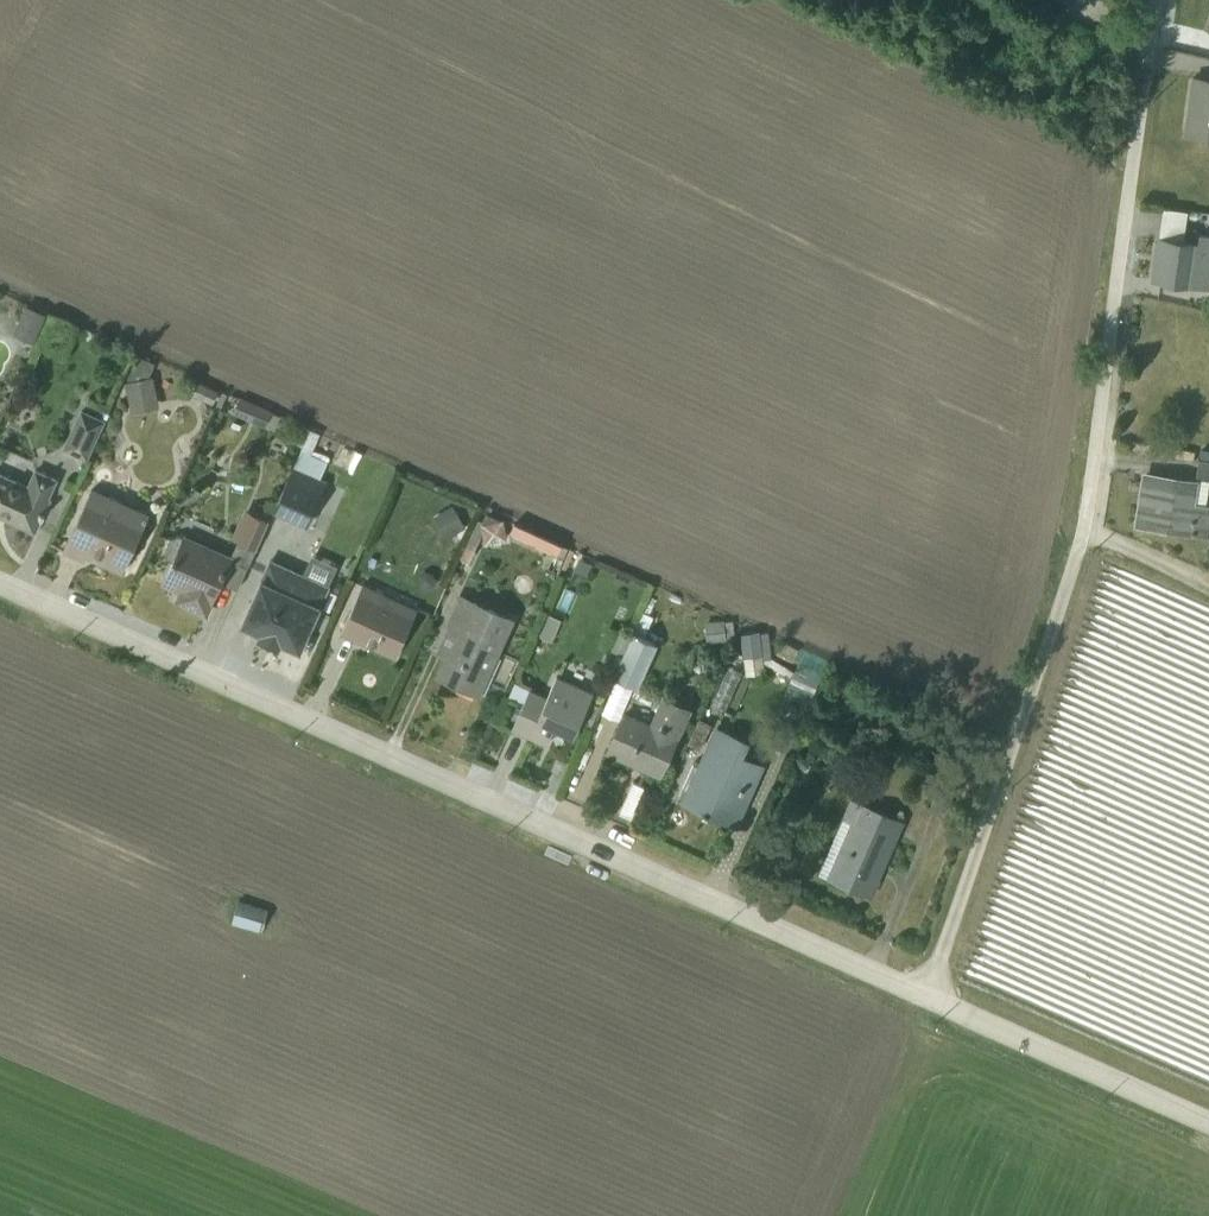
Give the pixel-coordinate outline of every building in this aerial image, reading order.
[(1061,13),(1068,0),(1034,0),(1061,13)] [(1185,135),(1208,138),(1208,80),(1192,78),(1185,135)] [(1154,279),(1208,287),(1208,215),(1201,214),(1198,240),(1181,238),(1185,211),(1164,208),(1154,279)] [(30,338),(42,311),(24,303),(13,331),(30,338)] [(152,375),(123,382),(131,412),(160,404),(152,375)] [(280,416),(239,398),(232,414),(273,432),(280,416)] [(104,421),(78,409),(61,449),(87,460),(104,421)] [(308,429),(271,510),(306,526),(326,482),(318,479),(327,460),(311,453),(319,434),(308,429)] [(356,451),(341,445),(333,464),(348,470),(356,451)] [(1194,479),(1208,480),(1208,449),(1199,447),(1194,479)] [(35,530),(49,498),(47,497),(56,478),(33,468),(26,484),(0,473),(0,515),(35,530)] [(1208,480),(1194,479),(1194,482),(1145,474),(1138,522),(1208,533),(1208,505),(1205,504),(1208,480)] [(90,488),(63,549),(83,557),(85,551),(124,568),(148,513),(90,488)] [(228,555),(182,533),(169,537),(163,550),(165,558),(172,561),(163,580),(181,589),(176,599),(204,612),(219,581),(236,589),(272,514),(254,505),(251,511),(244,508),(230,536),(236,539),(228,555)] [(512,520),(508,529),(540,545),(545,536),(512,520)] [(300,572),(268,558),(240,623),(260,631),(258,635),(278,644),(280,640),(299,649),(337,564),(309,552),(300,572)] [(362,583),(340,631),(395,657),(417,609),(362,583)] [(476,692),(509,616),(456,593),(441,629),(455,635),(438,675),(476,692)] [(745,662),(766,662),(765,631),(745,631),(745,662)] [(611,677),(616,679),(634,688),(636,689),(657,645),(632,633),(611,677)] [(572,735),(580,720),(590,725),(599,705),(588,700),(592,690),(555,673),(545,694),(529,687),(510,727),(545,744),(553,727),(572,735)] [(660,779),(693,710),(659,694),(646,720),(623,709),(634,688),(616,679),(600,713),(618,721),(603,752),(660,779)] [(746,741),(714,727),(681,798),(735,823),(762,766),(740,756),(746,741)] [(903,821),(849,798),(817,873),(871,896),(903,821)] [(260,931),(269,910),(239,897),(230,918),(260,931)]
